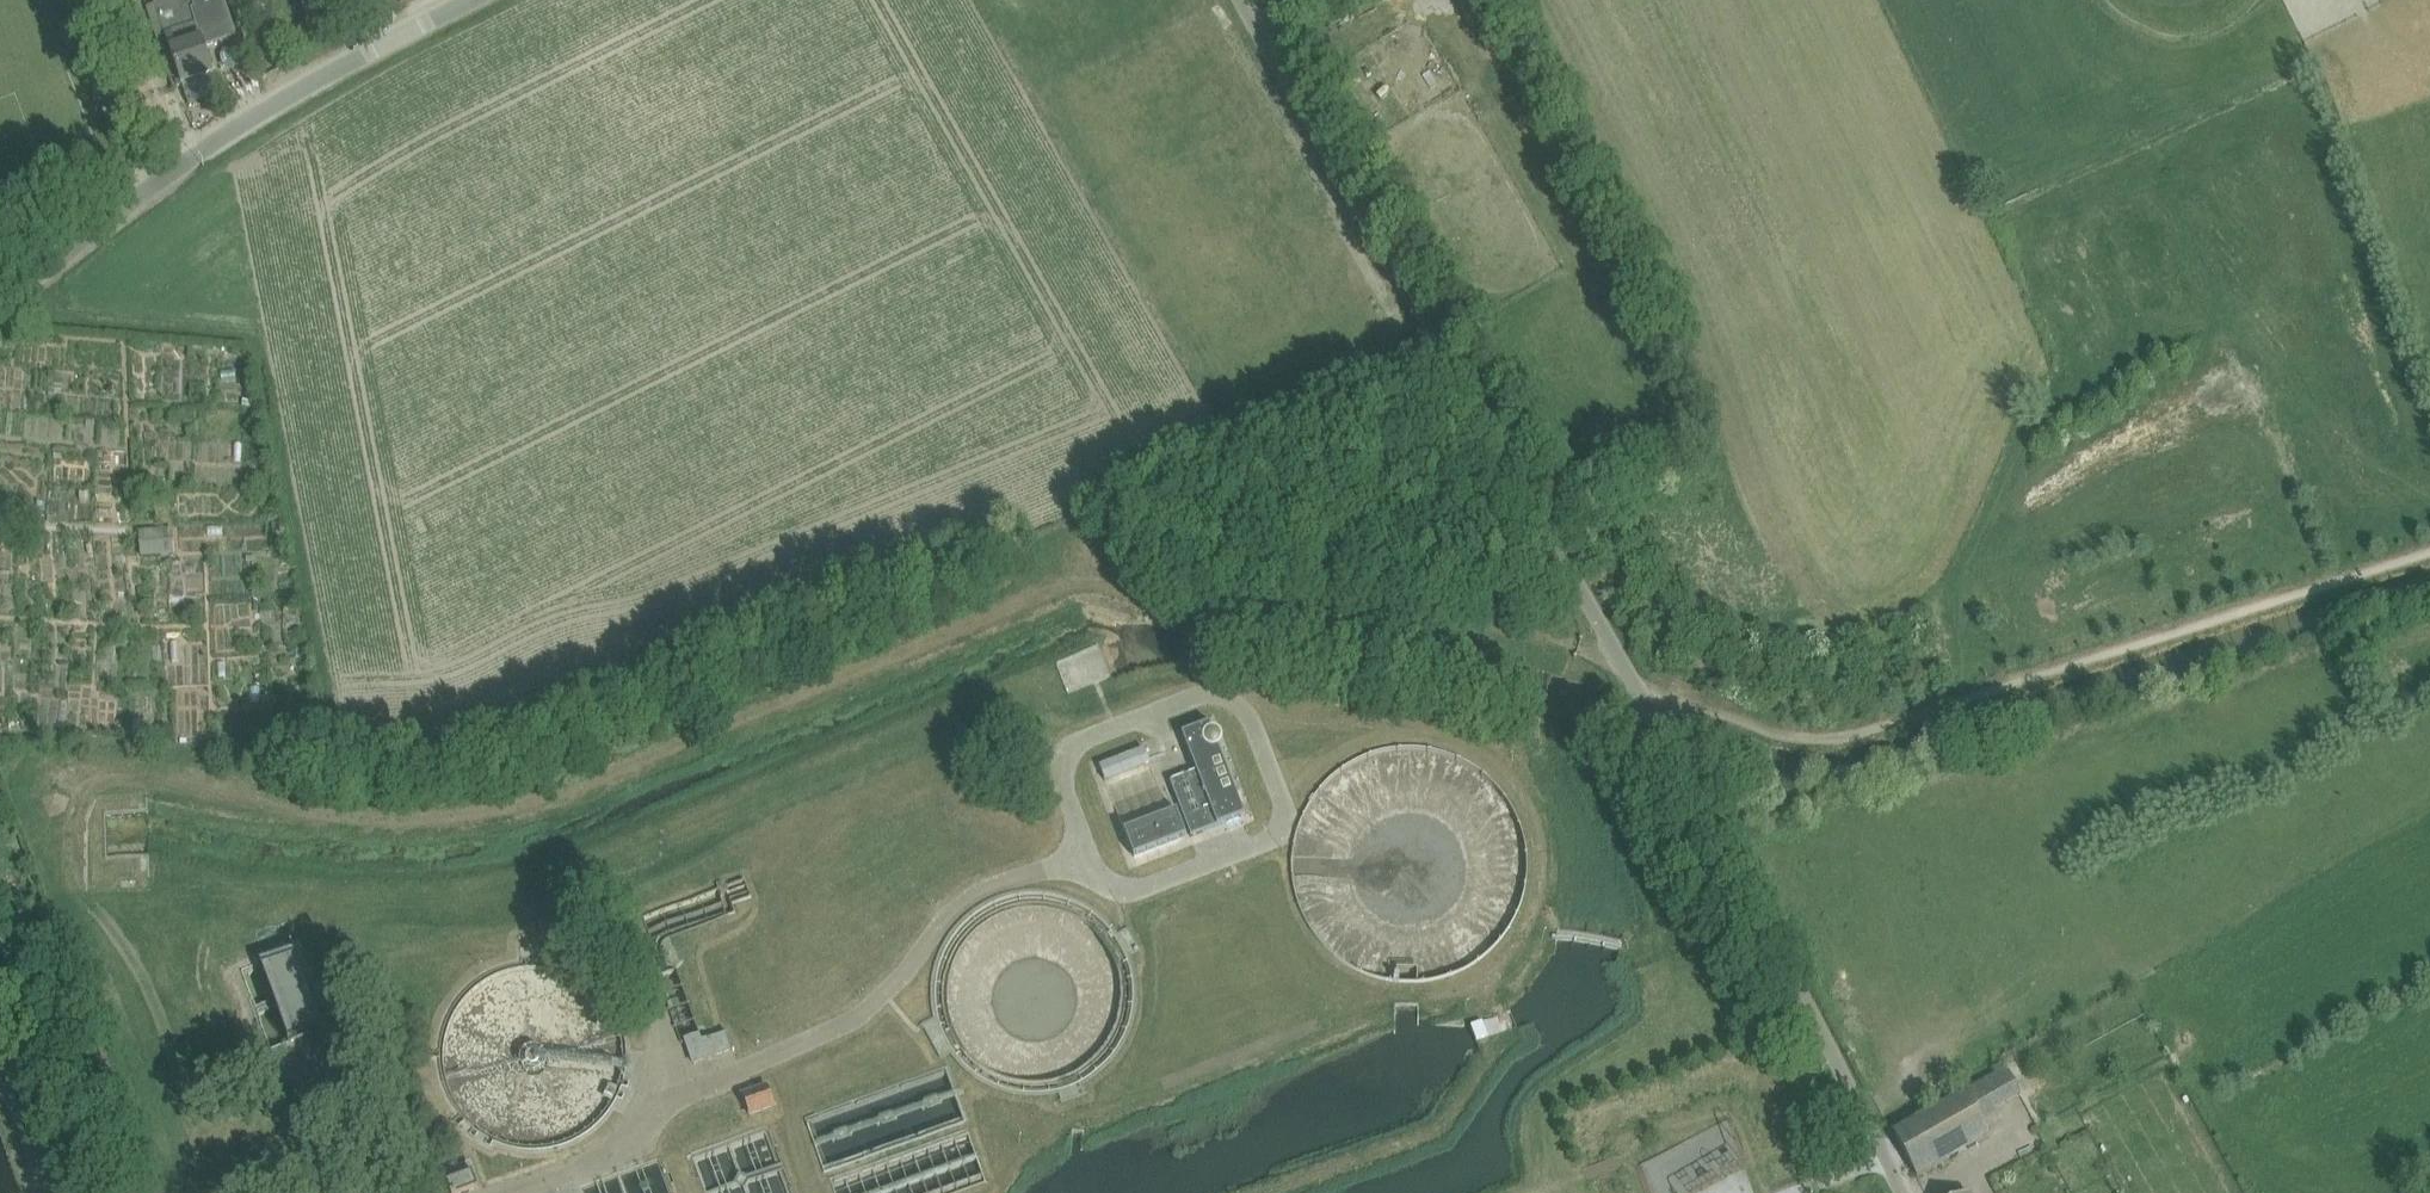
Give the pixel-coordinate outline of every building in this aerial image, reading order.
[(182,87),(214,76),(204,46),(234,36),(235,39),(237,38),(225,0),(153,0),(182,87)] [(246,43),(253,63),(263,59),(256,39),(246,43)] [(147,144),(148,143),(145,137),(138,140),(141,146),(147,144)] [(169,530),(140,532),(142,556),(170,554),(169,530)] [(1217,730),(1216,730),(1214,730),(1212,730),(1210,723),(1182,734),(1196,771),(1170,781),(1191,836),(1245,816),(1219,748),(1221,746),(1222,745),(1223,744),(1223,742),(1224,740),(1223,739),(1223,737),(1223,736),(1222,734),(1221,733),(1220,732),(1219,731),(1217,730)] [(1170,815),(1159,784),(1113,802),(1135,858),(1187,838),(1177,812),(1170,815)] [(324,1028),(297,954),(296,950),(260,963),(289,1041),(324,1028)] [(550,966),(531,965),(522,966),(508,969),(496,975),(484,982),(473,990),(464,1001),(456,1012),(450,1025),(446,1038),(444,1052),(444,1065),(446,1079),(450,1092),(456,1105),(464,1116),(473,1127),(484,1135),(496,1142),(508,1148),(522,1151),(536,1152),(550,1151),(563,1149),(576,1144),(588,1137),(599,1129),(609,1119),(617,1108),(624,1096),(628,1083),(631,1069),(631,1055),(630,1042),(626,1028),(624,1021),(617,1009),(609,998),(599,988),(594,984),(588,980),(576,973),(563,969),(550,966)] [(1477,1040),(1488,1036),(1482,1021),(1471,1025),(1477,1040)] [(701,1043),(699,1038),(699,1037),(686,1042),(694,1064),(733,1050),(733,1051),(735,1050),(734,1049),(735,1049),(735,1048),(733,1049),(727,1032),(726,1032),(727,1034),(701,1043)] [(2007,1071),(1893,1132),(1917,1176),(1989,1138),(1980,1121),(2022,1098),(2007,1071)] [(740,1086),(750,1115),(775,1107),(768,1086),(756,1091),(753,1082),(740,1086)] [(447,1174),(450,1182),(447,1183),(451,1192),(467,1192),(478,1189),(473,1173),(472,1174),(469,1165),(447,1174)]
